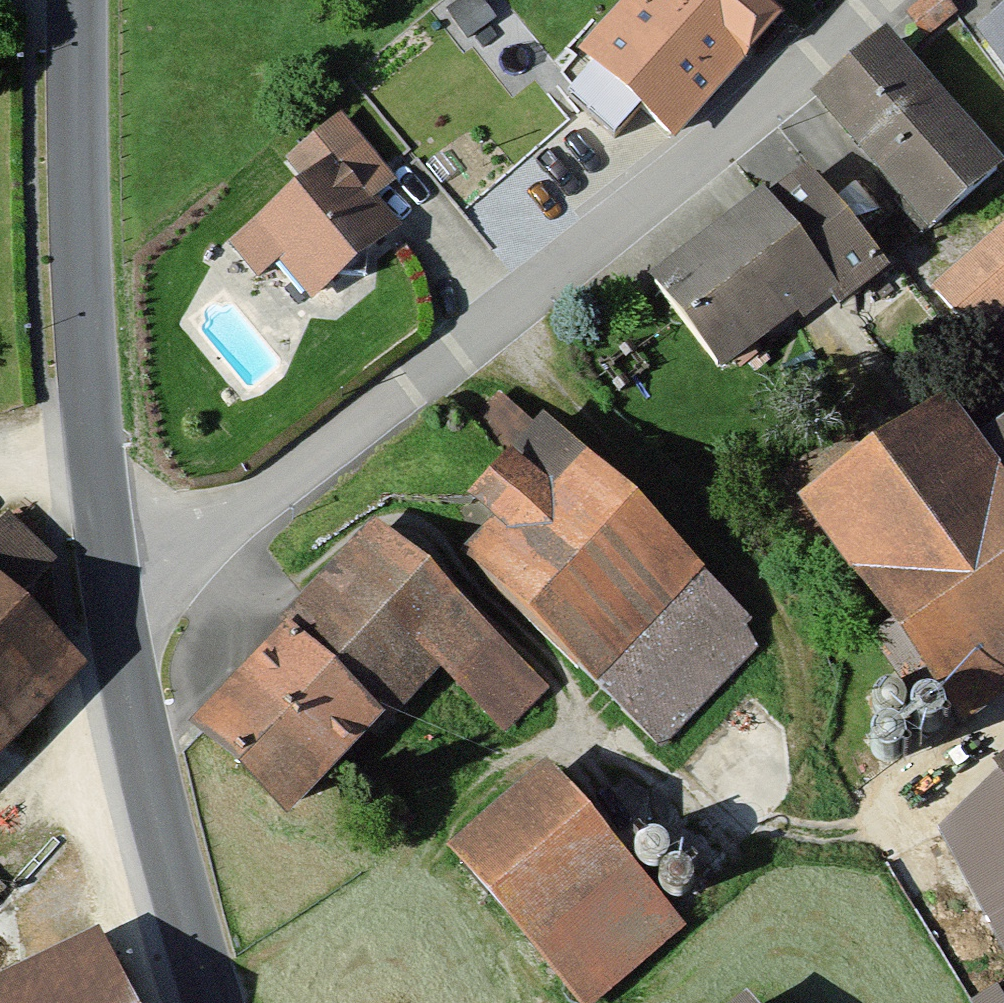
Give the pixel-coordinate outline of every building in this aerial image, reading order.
[(766,0),(630,0),(579,56),(676,142),(786,18),(766,0)] [(944,0),(924,0),(907,14),(924,35),(953,11),(944,0)] [(987,43),(1003,66),(1003,31),(987,43)] [(893,32),(814,98),(928,234),(1003,170),(1003,165),(893,32)] [(396,184),(342,115),(284,161),(305,189),(236,242),(293,315),(392,237),(368,206),(396,184)] [(879,262),(814,170),(662,277),(727,369),(879,262)] [(980,330),(1003,308),(1003,215),(933,279),(980,330)] [(986,446),(953,401),(806,509),(970,731),(1003,706),(1003,433),(986,446)] [(765,635),(550,428),(475,505),(499,528),(468,560),(660,745),(765,635)] [(548,691),(376,531),(192,728),(298,826),(440,674),(506,736),(548,691)] [(0,574),(0,773),(100,668),(0,574)] [(999,762),(939,836),(1003,953),(1003,759),(999,762)] [(548,773),(450,859),(576,1002),(603,1002),(686,930),(548,773)] [(0,991),(0,1002),(124,1002),(97,946),(0,991)]
